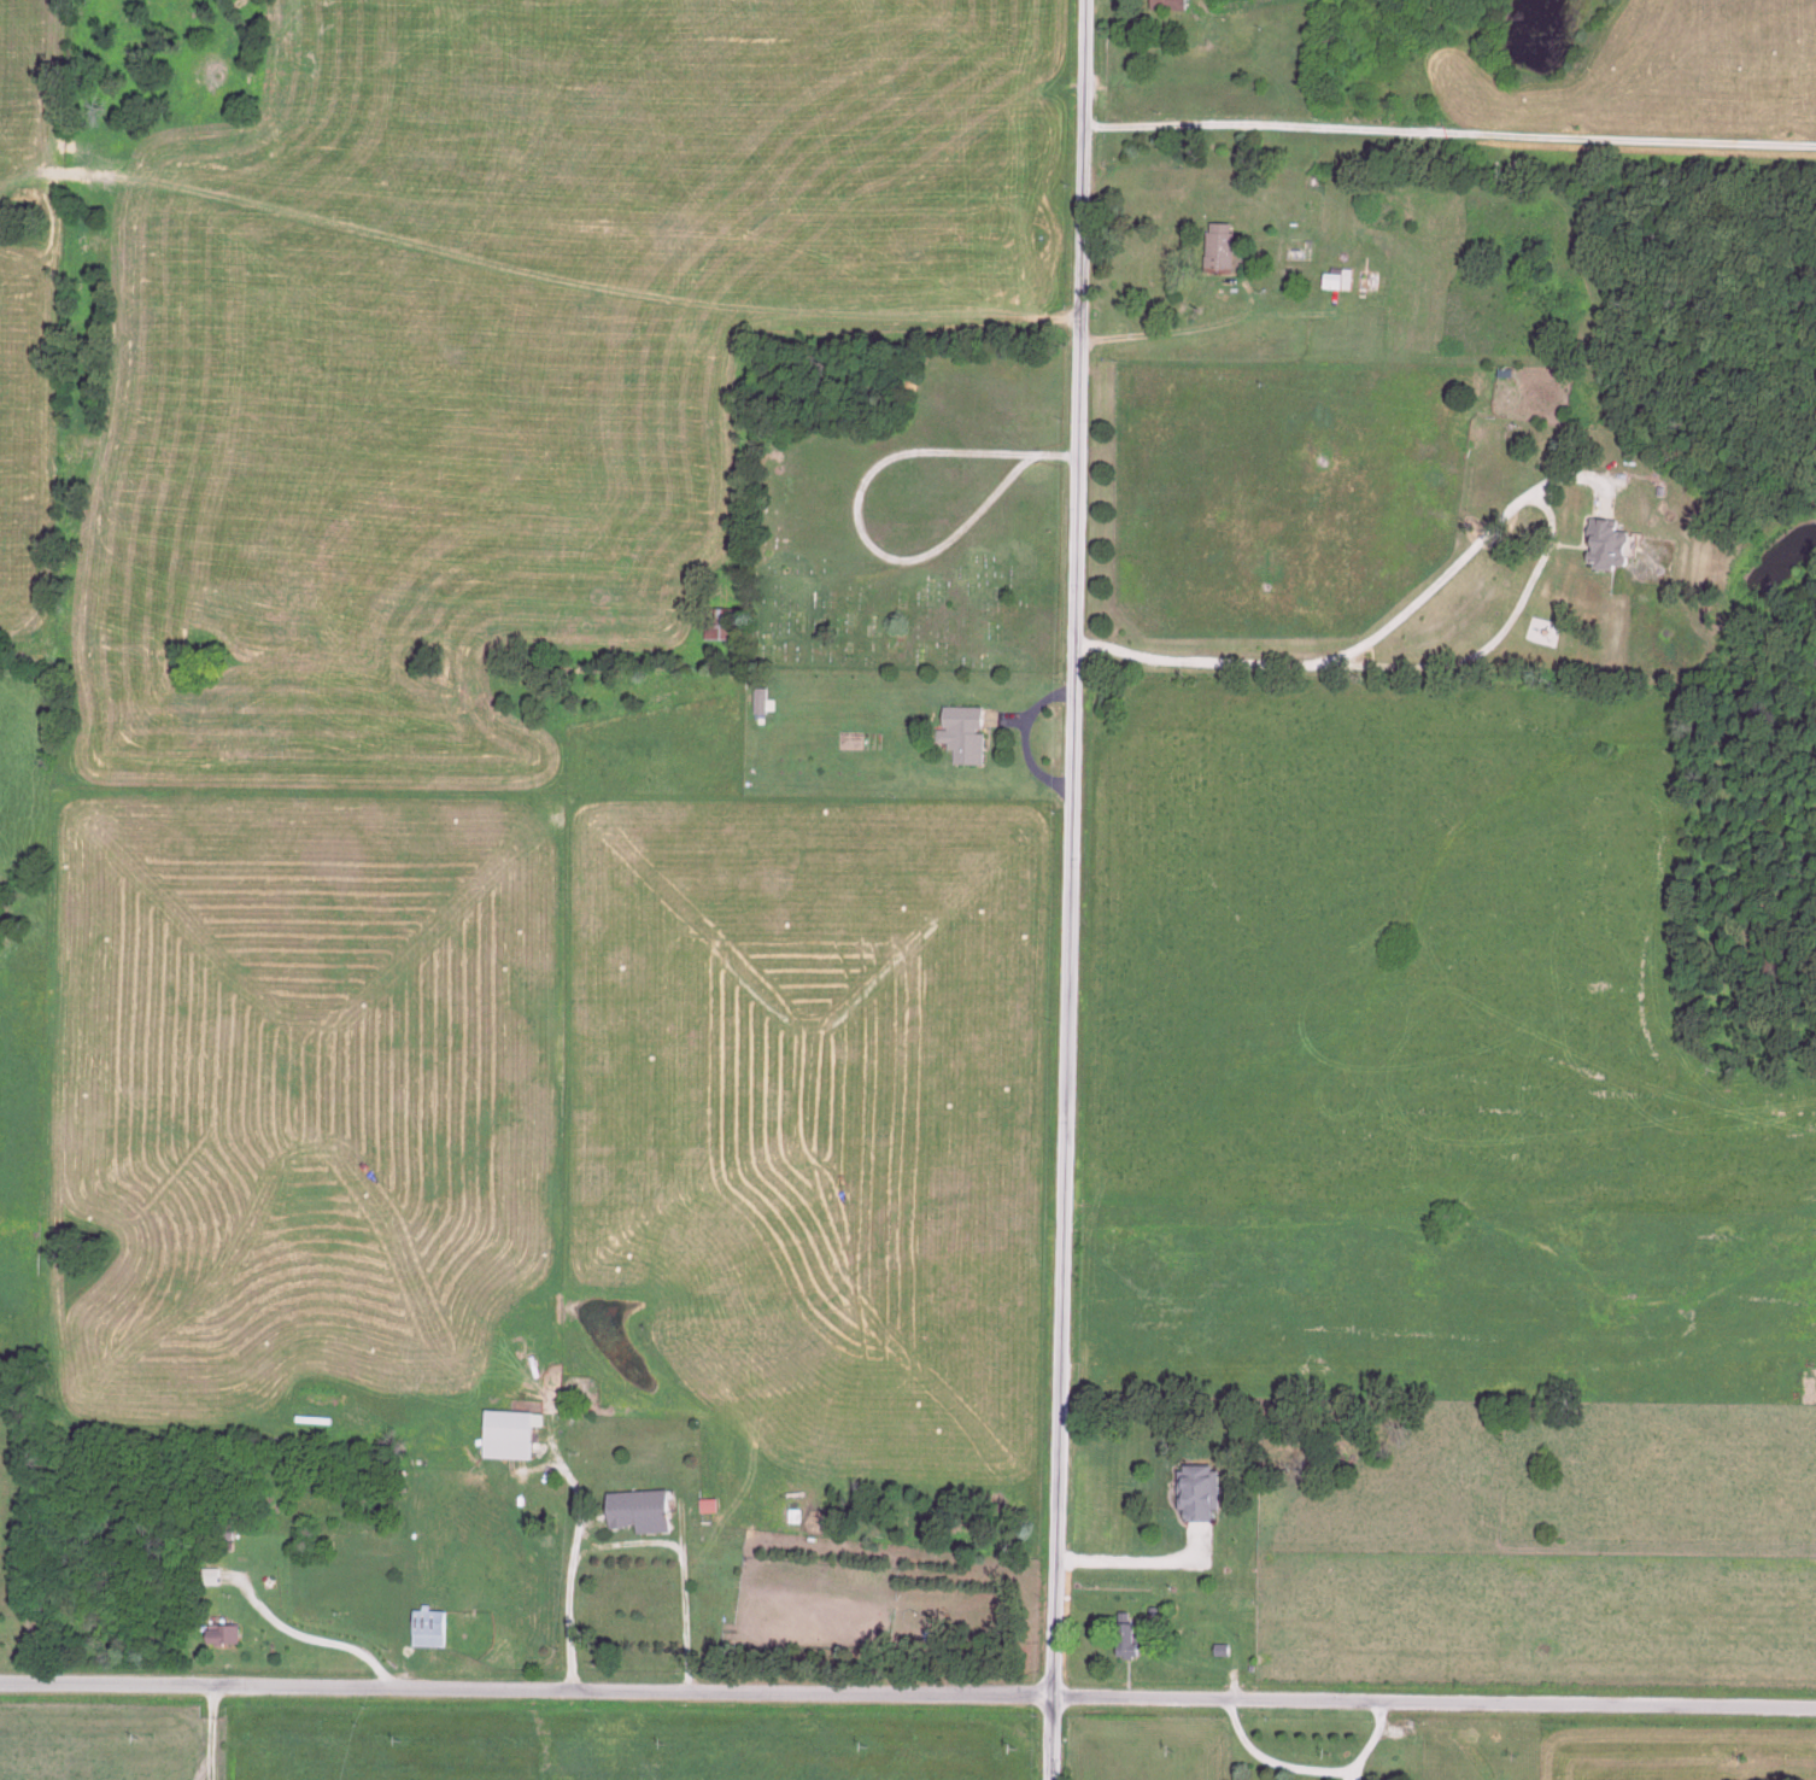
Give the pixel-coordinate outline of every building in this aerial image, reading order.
[(1182,10),(1182,0),(1147,0),(1147,10),(1182,10)] [(1202,224),(1202,273),(1229,273),(1229,224),(1202,224)] [(1320,291),(1349,291),(1349,269),(1320,269),(1320,291)] [(1624,532),(1613,532),(1614,520),(1587,519),(1584,568),(1621,570),(1624,532)] [(701,642),(728,642),(728,610),(701,610),(701,642)] [(979,765),(980,709),(939,708),(939,731),(932,731),(932,745),(949,745),(949,765),(979,765)] [(490,1416),(487,1464),(533,1466),(535,1418),(490,1416)] [(1184,1526),(1179,1516),(1181,1472),(1219,1472),(1218,1513),(1208,1513),(1207,1528),(1187,1528),(1184,1526)] [(611,1501),(675,1498),(678,1533),(613,1536),(611,1501)] [(703,1505),(704,1521),(721,1520),(721,1504),(703,1505)] [(1238,1605),(1238,1616),(1252,1616),(1252,1605),(1238,1605)] [(441,1649),(441,1612),(408,1612),(408,1649),(441,1649)] [(235,1646),(235,1627),(201,1627),(201,1646),(235,1646)] [(1119,1629),(1119,1661),(1143,1659),(1142,1629),(1119,1629)] [(1215,1651),(1215,1659),(1232,1658),(1231,1650),(1215,1651)]
